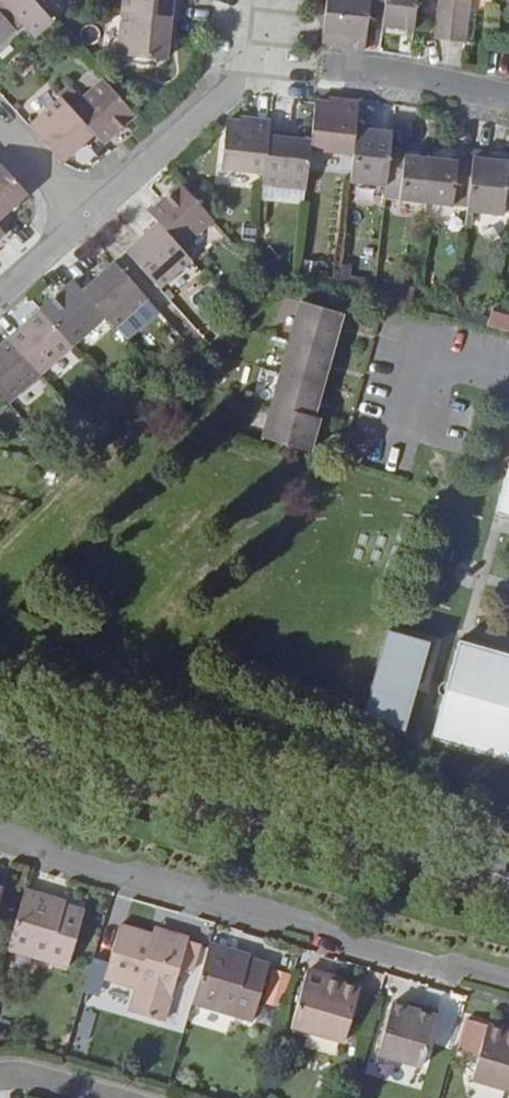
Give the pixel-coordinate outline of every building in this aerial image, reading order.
[(13,12),(27,0),(3,0),(13,12)] [(13,12),(24,23),(37,38),(54,23),(73,6),(68,0),(27,0),(13,12)] [(123,11),(174,16),(175,0),(124,0),(123,11)] [(323,46),(366,50),(370,18),(372,0),(328,0),(323,46)] [(370,18),(386,20),(386,26),(416,30),(420,0),(372,0),(370,18)] [(453,40),(457,0),(442,0),(437,39),(453,40)] [(453,40),(468,42),(473,0),(457,0),(453,40)] [(174,16),(123,11),(118,54),(163,60),(165,48),(170,49),(174,16)] [(13,12),(6,19),(16,30),(24,23),(13,12)] [(6,19),(0,24),(0,47),(17,32),(16,30),(6,19)] [(104,80),(72,108),(95,134),(104,144),(137,115),(104,80)] [(63,163),(95,134),(72,108),(62,97),(30,126),(63,163)] [(330,103),(317,103),(313,143),(312,151),(354,155),(357,129),(360,102),(330,99),(330,103)] [(224,169),(265,174),(270,123),(242,119),(242,124),(229,123),(224,169)] [(352,182),(391,186),(395,148),(396,133),(357,129),(354,155),(352,182)] [(312,151),(313,143),(299,141),(299,136),(270,132),(265,174),(264,186),(307,191),(312,151)] [(403,200),(430,204),(435,159),(407,156),(408,150),(395,148),(391,186),(404,188),(403,200)] [(476,159),(472,195),(470,212),(506,215),(508,189),(508,163),(492,161),(492,154),(477,152),(476,159)] [(435,159),(430,204),(456,207),(458,193),(472,195),(476,159),(461,157),(461,163),(435,159)] [(29,196),(0,163),(0,222),(29,196)] [(216,221),(182,183),(160,202),(149,212),(159,224),(183,250),(216,221)] [(307,191),(264,186),(262,201),(306,206),(307,191)] [(183,250),(159,224),(127,253),(160,290),(193,260),(183,250)] [(148,299),(116,263),(84,292),(108,317),(118,328),(148,299)] [(75,346),(108,317),(84,292),(74,280),(62,291),(42,309),(75,346)] [(303,300),(293,336),(337,349),(347,313),(303,300)] [(75,346),(42,309),(10,338),(43,375),(75,346)] [(494,313),(491,326),(508,331),(508,317),(494,313)] [(326,385),(337,349),(293,336),(283,372),(326,385)] [(10,338),(0,347),(0,394),(9,405),(43,375),(10,338)] [(317,418),(326,385),(283,372),(273,405),(317,418)] [(322,420),(317,418),(273,405),(264,438),(313,452),(322,420)] [(388,632),(363,721),(405,732),(430,644),(388,632)] [(460,642),(432,740),(508,762),(508,656),(460,642)] [(67,908),(67,905),(24,893),(7,951),(69,970),(85,914),(67,908)] [(190,941),(155,931),(153,937),(120,928),(105,980),(135,989),(129,1011),(166,1023),(181,969),(195,973),(202,948),(189,943),(190,941)] [(251,962),(252,959),(209,946),(192,1005),(254,1023),(270,967),(251,962)] [(265,1005),(283,1009),(291,972),(273,968),(265,1005)] [(291,1029),(345,1045),(362,989),(308,973),(291,1029)] [(423,1069),(438,1017),(420,1012),(420,1015),(392,1007),(378,1057),(423,1069)] [(488,1028),(473,1082),(508,1092),(508,1035),(488,1028)]
